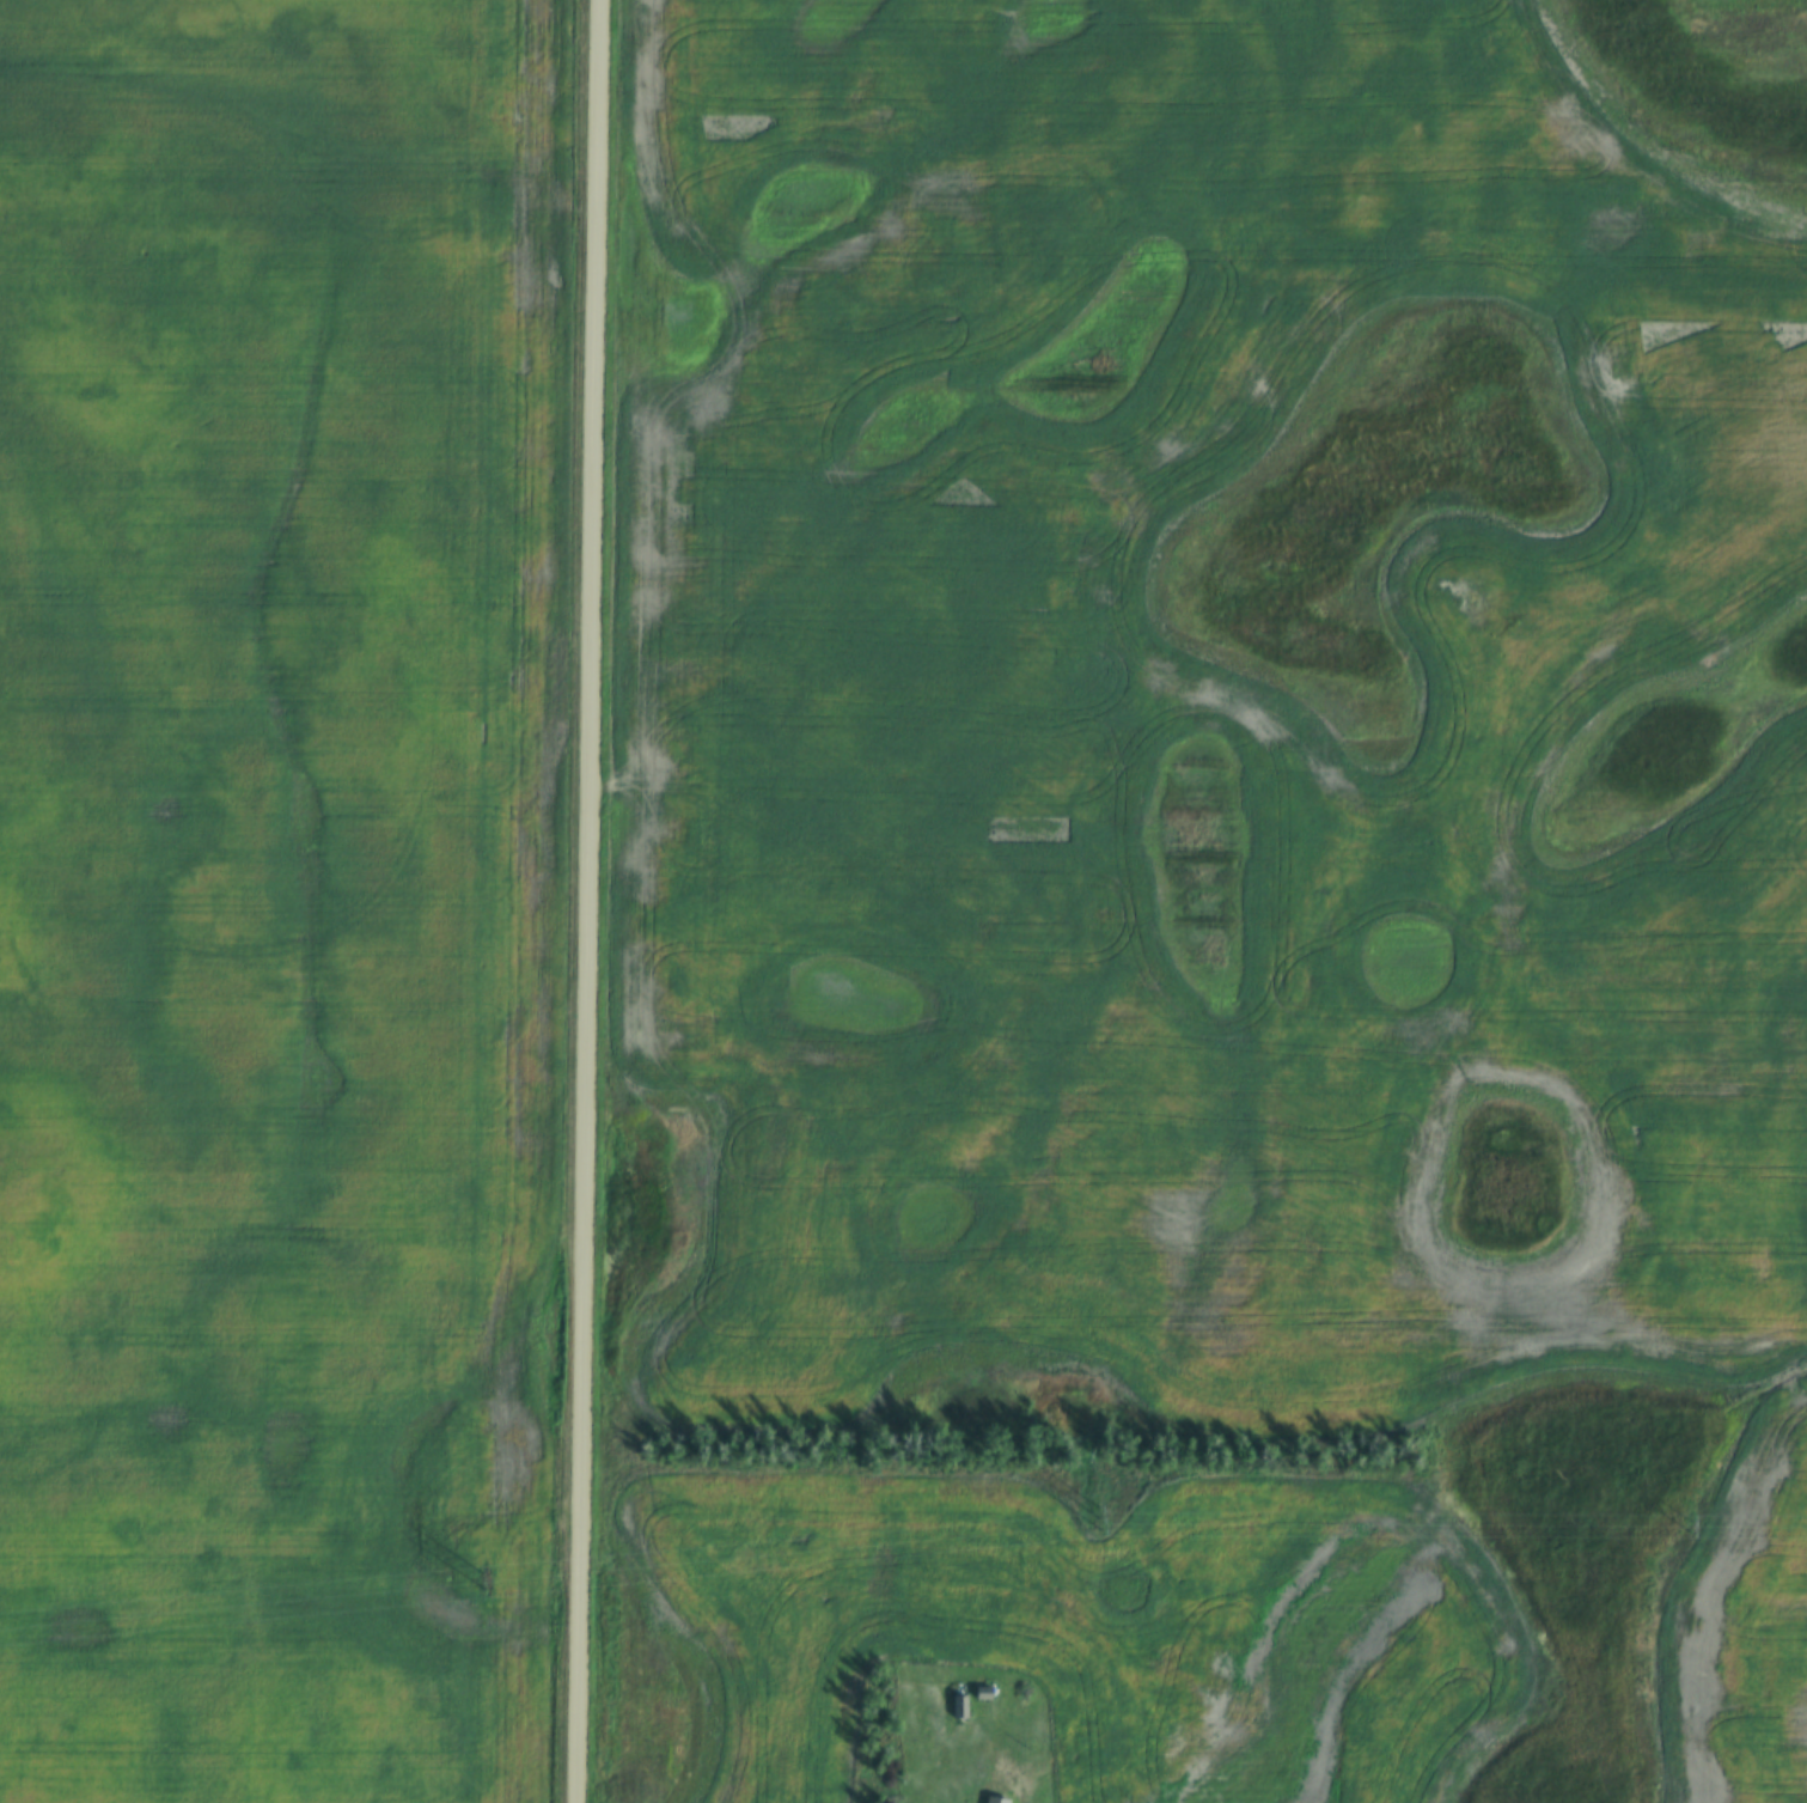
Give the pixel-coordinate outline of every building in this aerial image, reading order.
[(953,1696),(953,1718),(968,1718),(968,1696),(953,1696)]
